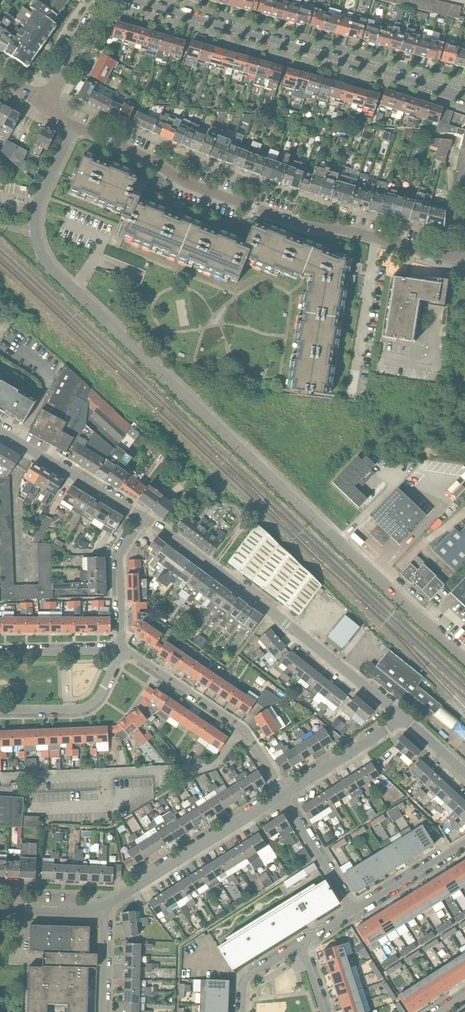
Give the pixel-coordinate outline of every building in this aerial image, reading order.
[(66,5),(58,0),(45,0),(42,0),(40,3),(58,16),(66,5)] [(243,9),(245,0),(232,0),(231,5),(243,9)] [(243,9),(252,11),(252,9),(256,10),(259,0),(245,0),(243,9)] [(271,16),(275,0),(262,0),(259,11),(263,12),(263,14),(271,16)] [(283,19),(288,3),(277,0),(275,0),(271,16),(283,19)] [(426,11),(428,0),(422,0),(420,10),(426,11)] [(431,13),(434,0),(433,0),(428,0),(426,11),(431,13)] [(431,13),(437,14),(440,2),(434,0),(431,13)] [(58,17),(58,16),(40,3),(40,4),(36,1),(30,8),(36,13),(34,15),(26,25),(16,38),(4,53),(28,69),(28,68),(38,54),(48,40),(57,27),(54,25),(52,24),(57,17),(58,17)] [(437,14),(442,15),(445,3),(440,2),(437,14)] [(283,19),(296,22),(300,6),(288,3),(283,19)] [(442,15),(448,17),(451,4),(445,3),(442,15)] [(448,17),(453,18),(456,6),(451,4),(448,17)] [(300,6),(296,22),(304,25),(305,23),(309,24),(313,8),(307,7),(307,8),(300,6)] [(459,19),(460,17),(462,7),(456,6),(453,18),(459,19)] [(4,53),(16,37),(33,15),(23,7),(15,18),(14,19),(0,37),(0,51),(4,53)] [(315,28),(323,30),(328,13),(321,12),(322,11),(316,9),(311,25),(316,26),(315,28)] [(14,19),(8,13),(0,23),(0,37),(14,19)] [(323,30),(336,33),(340,17),(328,13),(323,30)] [(336,33),(349,37),(353,20),(340,17),(336,33)] [(353,20),(349,37),(357,39),(357,37),(362,39),(366,20),(361,18),(360,22),(353,20)] [(368,42),(376,44),(382,23),(369,20),(364,39),(368,40),(368,42)] [(399,29),(401,24),(395,22),(394,25),(394,27),(389,47),(401,51),(405,34),(399,32),(400,29),(399,29)] [(118,42),(124,44),(129,26),(117,23),(113,38),(119,40),(118,42)] [(376,44),(389,47),(394,27),(394,25),(390,24),(390,26),(382,23),(376,44)] [(136,44),(136,45),(141,29),(129,26),(124,44),(129,45),(128,49),(134,51),(136,44)] [(414,54),(419,38),(419,36),(415,35),(416,30),(407,28),(405,34),(401,51),(414,54)] [(141,49),(147,50),(153,33),(141,29),(136,45),(142,46),(141,49)] [(414,54),(426,57),(433,31),(425,29),(423,39),(419,38),(414,54)] [(433,31),(426,57),(435,60),(435,58),(439,59),(444,43),(438,42),(440,33),(433,31)] [(152,49),(159,51),(164,36),(153,33),(147,50),(151,51),(152,49)] [(170,54),(171,54),(175,39),(164,36),(159,51),(164,53),(164,55),(169,57),(170,54)] [(181,57),(186,42),(175,39),(171,54),(176,56),(175,58),(180,60),(181,57)] [(193,59),(199,60),(203,45),(192,42),(187,59),(192,61),(193,59)] [(441,62),(454,65),(458,49),(459,47),(446,44),(441,62)] [(204,62),(210,64),(215,48),(203,45),(199,60),(198,63),(203,64),(204,62)] [(216,68),(221,69),(226,51),(215,48),(210,64),(217,65),(216,68)] [(464,68),(464,51),(458,49),(454,65),(464,68)] [(227,68),(233,70),(238,55),(226,51),(221,69),(226,71),(227,68)] [(97,65),(111,73),(114,68),(116,69),(118,64),(116,63),(116,62),(102,55),(97,65)] [(239,74),(243,76),(248,58),(238,55),(233,70),(239,72),(239,74)] [(250,75),(256,77),(260,61),(248,58),(243,76),(249,77),(250,75)] [(265,88),(267,80),(272,65),(260,61),(256,77),(261,78),(259,86),(265,88)] [(91,77),(105,84),(107,85),(110,80),(108,79),(111,73),(97,65),(91,77)] [(279,83),(283,68),(272,65),(267,80),(273,82),(273,84),(278,85),(279,83)] [(283,87),(294,90),(299,72),(288,69),(284,84),(283,87)] [(300,89),(307,91),(311,76),(299,72),(294,90),(300,92),(300,89)] [(317,97),(318,97),(323,79),(311,76),(307,91),(304,98),(310,100),(309,102),(315,103),(317,97)] [(88,104),(94,93),(93,93),(96,87),(97,87),(98,84),(88,79),(77,99),(88,104)] [(323,96),(330,98),(334,82),(323,79),(318,97),(322,98),(323,96)] [(335,102),(341,103),(346,86),(334,82),(330,98),(335,99),(335,102)] [(346,102),(352,104),(357,89),(346,86),(341,103),(345,105),(346,102)] [(363,110),(363,107),(369,92),(357,89),(352,104),(358,106),(357,108),(363,110)] [(391,112),(392,112),(398,94),(397,94),(396,92),(393,91),(391,92),(386,90),(380,108),(386,110),(386,108),(392,109),(391,112)] [(375,111),(379,95),(369,92),(363,107),(369,109),(369,111),(374,113),(375,111)] [(88,104),(107,114),(112,102),(94,93),(88,104)] [(396,115),(403,117),(409,96),(404,95),(403,96),(398,94),(392,112),(397,113),(396,115)] [(409,117),(415,119),(420,101),(415,100),(415,98),(409,96),(403,117),(409,118),(409,117)] [(107,114),(118,119),(125,101),(115,97),(112,102),(107,114)] [(118,119),(126,123),(136,102),(127,97),(125,101),(118,119)] [(420,118),(427,120),(432,104),(426,102),(425,103),(420,101),(415,119),(419,121),(420,118)] [(438,124),(439,122),(443,109),(437,107),(437,105),(432,104),(427,120),(438,124)] [(13,111),(4,106),(0,113),(0,133),(13,111)] [(439,122),(449,125),(454,112),(450,111),(443,109),(439,122)] [(7,140),(21,116),(13,111),(0,133),(0,136),(7,140)] [(133,123),(152,132),(158,121),(138,112),(133,123)] [(161,136),(173,141),(182,119),(170,114),(168,119),(161,136)] [(152,132),(161,136),(168,119),(161,115),(158,121),(152,132)] [(181,146),(181,145),(188,128),(191,121),(182,118),(182,119),(173,141),(172,142),(181,146)] [(461,149),(464,150),(464,130),(461,129),(449,125),(439,122),(438,124),(437,130),(436,133),(456,134),(464,136),(461,149)] [(199,152),(209,156),(220,130),(211,126),(209,130),(208,132),(199,152)] [(31,155),(43,160),(44,161),(56,133),(43,127),(31,155)] [(181,145),(190,149),(197,133),(188,128),(181,145)] [(190,149),(199,152),(208,132),(199,129),(197,133),(190,149)] [(224,162),(234,136),(227,133),(220,130),(209,156),(216,159),(224,162)] [(384,132),(381,140),(387,142),(390,134),(384,132)] [(224,162),(233,166),(241,143),(244,137),(235,133),(234,136),(224,162)] [(438,149),(441,140),(433,138),(431,147),(438,149)] [(1,152),(24,173),(25,170),(29,163),(24,161),(27,154),(27,151),(7,140),(1,152)] [(435,160),(445,163),(451,142),(450,140),(441,140),(438,149),(435,160)] [(233,166),(242,169),(250,147),(241,143),(233,166)] [(242,169),(252,173),(260,150),(260,149),(251,146),(250,147),(242,169)] [(252,173),(261,176),(269,153),(260,150),(252,173)] [(261,176),(270,180),(276,162),(271,160),(275,151),(270,150),(269,153),(261,176)] [(135,177),(136,173),(106,161),(105,166),(99,163),(101,159),(85,153),(68,194),(84,200),(86,196),(91,198),(90,202),(120,214),(121,210),(124,211),(121,219),(130,222),(124,236),(127,237),(126,242),(156,254),(157,249),(163,252),(162,256),(192,268),(193,264),(199,266),(198,270),(228,282),(229,278),(232,279),(231,280),(238,283),(247,259),(249,260),(248,265),(277,277),(279,273),(297,280),(298,277),(302,278),(303,275),(312,276),(312,279),(308,279),(306,294),(303,293),(302,296),(301,296),(287,386),(292,387),(291,390),(298,391),(298,396),(311,397),(312,393),(326,396),(327,392),(331,393),(348,285),(343,284),(345,272),(350,273),(352,261),(351,258),(336,252),(334,257),(328,254),(330,250),(300,238),(298,242),(292,240),(294,236),(264,224),(262,228),(253,224),(245,246),(242,245),(244,241),(214,229),(212,233),(207,231),(208,227),(178,215),(176,219),(171,217),(172,213),(143,201),(141,205),(138,204),(144,189),(135,186),(138,179),(135,177)] [(270,180),(281,183),(287,166),(291,156),(285,154),(282,164),(276,162),(270,180)] [(290,187),(298,190),(305,173),(308,163),(299,161),(298,165),(297,165),(290,187)] [(281,183),(290,187),(297,165),(293,164),(292,168),(287,166),(281,183)] [(464,174),(464,166),(457,164),(456,172),(459,173),(464,174)] [(307,192),(318,196),(329,169),(326,168),(325,170),(315,168),(313,175),(307,192)] [(318,196),(330,200),(336,182),(337,182),(340,175),(334,173),(335,171),(329,169),(318,196)] [(330,200),(340,202),(348,178),(350,171),(341,169),(340,175),(337,182),(336,182),(330,200)] [(298,190),(307,192),(313,175),(305,173),(298,190)] [(350,205),(359,208),(369,178),(369,176),(363,174),(359,188),(356,187),(350,205)] [(340,202),(350,205),(356,187),(358,181),(348,178),(340,202)] [(359,208),(369,210),(375,192),(369,191),(373,179),(369,178),(359,208)] [(464,190),(464,182),(457,180),(456,188),(464,190)] [(369,210),(379,213),(386,189),(388,184),(382,182),(379,195),(375,194),(376,193),(375,192),(369,210)] [(464,198),(464,190),(456,188),(454,195),(464,198)] [(379,213),(390,216),(396,196),(397,192),(386,189),(379,213)] [(390,216),(399,218),(406,199),(407,193),(402,192),(401,197),(396,196),(390,216)] [(409,221),(418,223),(423,204),(425,195),(417,193),(417,197),(409,221)] [(399,218),(409,221),(417,197),(411,196),(410,200),(406,199),(399,218)] [(426,225),(444,229),(447,205),(431,202),(430,206),(426,225)] [(418,223),(426,225),(430,206),(423,204),(418,223)] [(410,277),(400,276),(400,278),(392,277),(382,338),(397,340),(397,338),(401,338),(401,340),(415,342),(421,301),(429,302),(429,306),(437,307),(441,282),(410,277)] [(54,437),(72,447),(100,397),(65,365),(30,429),(52,441),(54,437)] [(36,402),(37,401),(36,401),(27,396),(28,395),(19,391),(1,381),(2,380),(0,379),(0,411),(6,414),(8,411),(16,416),(15,418),(23,423),(23,424),(36,402)] [(95,475),(123,439),(127,434),(132,427),(100,397),(72,447),(74,448),(68,458),(95,475)] [(127,434),(135,441),(140,435),(132,427),(127,434)] [(95,475),(105,481),(126,453),(132,446),(123,439),(95,475)] [(149,450),(158,457),(161,453),(164,450),(153,441),(150,444),(152,446),(149,450)] [(8,478),(21,456),(0,444),(0,479),(8,478)] [(105,481),(119,489),(133,471),(126,466),(133,458),(126,453),(105,481)] [(158,457),(148,469),(152,472),(163,456),(161,453),(158,457)] [(359,508),(367,499),(359,491),(375,474),(371,469),(375,465),(366,457),(362,461),(358,457),(332,483),(359,508)] [(19,498),(23,500),(43,469),(34,464),(25,479),(29,481),(19,498)] [(23,500),(24,501),(24,502),(34,508),(36,503),(39,497),(36,495),(40,489),(42,490),(52,475),(43,469),(23,500)] [(119,489),(129,495),(139,482),(142,478),(133,471),(119,489)] [(54,496),(63,481),(52,475),(42,490),(43,490),(41,494),(45,496),(41,503),(48,506),(54,496)] [(129,495),(138,500),(147,488),(139,482),(129,495)] [(161,489),(165,493),(170,487),(166,483),(161,489)] [(61,505),(71,511),(82,493),(71,486),(63,501),(63,502),(61,505)] [(138,500),(152,511),(163,496),(159,493),(161,491),(156,488),(154,489),(149,486),(147,488),(138,500)] [(392,537),(400,545),(427,516),(398,489),(371,517),(379,525),(370,534),(383,546),(392,537)] [(71,511),(81,517),(92,499),(82,493),(71,511)] [(152,511),(164,520),(175,505),(163,496),(152,511)] [(88,518),(93,521),(103,505),(92,499),(81,517),(87,520),(88,518)] [(91,523),(102,530),(113,511),(103,505),(93,521),(91,523)] [(184,536),(196,521),(193,519),(198,513),(192,508),(186,516),(176,529),(184,536)] [(113,511),(102,530),(112,536),(123,517),(117,514),(113,511)] [(39,543),(41,541),(53,519),(46,515),(32,543),(37,543),(39,543)] [(184,536),(193,542),(209,521),(203,517),(199,523),(196,521),(184,536)] [(204,551),(215,536),(210,532),(215,526),(209,521),(193,542),(204,551)] [(300,615),(322,585),(257,524),(254,528),(228,562),(300,615)] [(457,573),(464,564),(464,528),(460,533),(455,528),(434,551),(457,573)] [(210,556),(210,555),(226,534),(220,530),(215,536),(204,551),(210,556)] [(148,567),(149,565),(165,544),(156,537),(149,547),(146,545),(147,567),(148,567)] [(158,563),(162,566),(173,550),(165,544),(149,565),(154,568),(158,563)] [(162,584),(162,583),(182,556),(173,550),(162,566),(165,568),(157,580),(162,584)] [(173,579),(176,581),(190,562),(182,556),(162,583),(167,587),(173,579)] [(431,600),(444,585),(435,577),(436,576),(423,565),(425,563),(417,556),(401,574),(408,581),(410,579),(422,590),(422,591),(431,600)] [(83,570),(106,570),(105,569),(106,569),(106,565),(105,565),(105,557),(82,558),(83,570)] [(128,588),(147,588),(147,580),(139,580),(139,574),(138,574),(138,568),(138,560),(129,560),(129,568),(133,568),(133,574),(127,574),(128,588)] [(183,580),(187,583),(198,568),(190,562),(176,581),(174,583),(178,587),(183,580)] [(188,591),(192,593),(206,574),(198,568),(187,583),(182,590),(178,595),(182,598),(186,593),(188,591)] [(88,582),(106,582),(106,570),(83,570),(83,571),(80,571),(80,581),(88,581),(88,582)] [(195,599),(198,601),(214,580),(206,574),(192,593),(184,604),(187,606),(190,603),(191,604),(195,599)] [(464,607),(464,578),(451,594),(464,607)] [(203,605),(207,608),(222,586),(214,580),(198,601),(192,610),(197,613),(203,605)] [(88,589),(88,595),(106,595),(106,592),(107,592),(107,588),(106,588),(106,582),(88,582),(88,583),(71,583),(71,589),(88,589)] [(33,599),(53,599),(53,584),(39,585),(33,585),(33,599)] [(2,600),(21,600),(20,585),(14,585),(2,586),(2,600)] [(211,611),(215,613),(230,592),(222,586),(207,608),(200,616),(205,620),(211,611)] [(134,613),(140,613),(140,609),(145,609),(145,602),(140,603),(139,598),(147,598),(147,588),(128,588),(128,603),(134,603),(134,613)] [(219,618),(222,620),(238,598),(230,592),(215,613),(209,621),(212,623),(212,622),(214,624),(219,618)] [(228,622),(231,625),(247,605),(238,598),(222,620),(215,630),(220,634),(228,622)] [(236,628),(239,631),(255,610),(247,605),(231,625),(223,636),(228,639),(236,628)] [(75,633),(86,633),(86,618),(80,618),(80,608),(75,608),(75,618),(75,633)] [(14,633),(27,633),(27,610),(21,610),(21,617),(14,617),(14,633)] [(39,618),(32,618),(32,610),(27,610),(27,633),(38,633),(39,618)] [(248,629),(252,632),(263,616),(255,610),(239,631),(235,637),(231,642),(236,646),(240,641),(248,629)] [(142,621),(143,622),(148,615),(144,612),(140,613),(134,613),(133,613),(134,621),(130,627),(136,631),(142,621)] [(14,633),(14,617),(2,617),(2,619),(0,619),(0,633),(2,632),(2,633),(14,633)] [(328,638),(342,650),(360,629),(345,617),(328,638)] [(38,633),(51,633),(51,618),(39,618),(38,633)] [(51,633),(63,633),(63,618),(51,618),(51,633)] [(63,633),(75,633),(75,618),(63,618),(63,633)] [(86,633),(99,633),(99,618),(86,618),(86,633)] [(99,618),(99,633),(111,633),(111,618),(99,618)] [(143,622),(142,621),(136,631),(134,634),(144,641),(153,628),(143,622)] [(153,628),(144,641),(154,647),(163,635),(153,628)] [(259,639),(267,649),(278,639),(270,629),(259,639)] [(194,643),(201,649),(207,641),(199,635),(194,643)] [(275,658),(286,648),(278,639),(267,649),(263,652),(266,656),(264,657),(272,666),(278,661),(275,658)] [(158,654),(167,660),(176,648),(166,641),(158,654)] [(167,660),(177,667),(186,655),(176,648),(167,660)] [(451,730),(456,724),(460,719),(457,717),(431,696),(418,685),(424,678),(390,650),(376,666),(372,663),(368,667),(365,671),(370,674),(418,713),(428,721),(432,715),(451,730)] [(283,674),(286,677),(287,677),(291,671),(301,659),(291,652),(281,664),(287,668),(283,674)] [(177,667),(187,674),(195,661),(186,655),(177,667)] [(291,671),(295,675),(300,678),(310,666),(301,659),(291,671)] [(187,674),(197,681),(206,668),(195,661),(187,674)] [(300,678),(309,686),(319,674),(310,666),(300,678)] [(197,681),(207,688),(216,675),(206,668),(197,681)] [(309,686),(318,693),(327,680),(319,674),(309,686)] [(207,688),(217,694),(226,682),(216,675),(207,688)] [(318,693),(328,700),(337,688),(327,680),(318,693)] [(217,694),(227,701),(236,688),(226,682),(217,694)] [(147,721),(160,710),(169,698),(156,690),(155,692),(148,687),(142,695),(145,697),(138,709),(147,721)] [(227,701),(237,708),(246,695),(236,688),(227,701)] [(256,702),(261,706),(274,694),(265,688),(256,702)] [(328,700),(337,708),(347,696),(337,688),(328,700)] [(261,706),(267,709),(283,700),(274,694),(261,706)] [(246,695),(237,708),(247,715),(256,702),(246,695)] [(343,710),(352,718),(364,704),(355,696),(343,710)] [(160,710),(169,716),(177,704),(169,698),(160,710)] [(169,716),(181,724),(189,712),(177,704),(169,716)] [(364,704),(352,718),(355,721),(362,726),(374,712),(364,704)] [(138,729),(147,721),(138,709),(128,717),(138,729)] [(261,728),(274,720),(267,709),(254,718),(261,728)] [(181,724),(190,730),(199,718),(189,712),(181,724)] [(129,736),(138,729),(128,717),(116,727),(119,733),(123,730),(129,736)] [(190,730),(199,737),(208,724),(199,718),(190,730)] [(355,721),(352,718),(348,722),(341,730),(345,733),(351,725),(355,721)] [(267,738),(280,731),(274,720),(261,728),(267,738)] [(199,737),(209,743),(217,731),(208,724),(199,737)] [(96,728),(96,743),(109,743),(108,734),(119,733),(116,727),(96,728)] [(67,756),(73,757),(73,750),(72,744),(72,728),(60,729),(60,745),(65,745),(66,751),(67,751),(67,756)] [(72,728),(72,744),(80,744),(85,744),(84,728),(72,728)] [(85,744),(96,743),(96,728),(84,728),(85,744)] [(37,746),(48,745),(48,729),(36,730),(37,746)] [(60,751),(60,745),(60,729),(48,729),(48,745),(49,751),(60,751)] [(315,735),(323,748),(333,742),(325,729),(315,735)] [(12,747),(24,747),(24,730),(12,731),(12,747)] [(37,752),(37,746),(36,730),(24,730),(24,747),(25,752),(37,752)] [(12,747),(12,731),(0,731),(0,732),(1,748),(1,753),(1,760),(6,760),(6,752),(12,752),(12,747)] [(220,751),(220,750),(228,738),(217,731),(209,743),(220,751)] [(148,741),(153,737),(148,732),(144,736),(148,741)] [(313,755),(323,748),(315,735),(305,742),(313,755)] [(402,736),(393,746),(403,754),(411,744),(402,736)] [(303,761),(313,755),(305,742),(295,748),(303,761)] [(412,762),(421,752),(411,744),(403,754),(412,762)] [(293,767),(303,761),(295,748),(290,751),(287,746),(285,747),(281,749),(284,755),(293,767)] [(293,767),(284,755),(281,757),(275,761),(282,773),(293,767)] [(29,764),(29,772),(37,771),(37,759),(29,759),(29,764)] [(391,759),(383,768),(387,772),(392,766),(395,763),(392,760),(391,759)] [(410,771),(419,779),(429,768),(421,760),(410,771)] [(362,770),(369,782),(376,779),(380,776),(372,763),(362,770)] [(419,779),(428,787),(438,777),(429,768),(419,779)] [(364,786),(369,782),(362,770),(351,776),(359,789),(364,786)] [(256,790),(266,783),(258,771),(248,777),(256,790)] [(341,782),(352,800),(356,798),(357,797),(355,792),(359,789),(351,776),(341,782)] [(245,796),(256,790),(248,777),(238,784),(245,796)] [(428,787),(437,795),(447,785),(438,777),(428,787)] [(331,788),(339,801),(346,797),(349,802),(352,800),(341,782),(331,788)] [(236,802),(245,796),(238,784),(228,789),(236,802)] [(437,795),(445,804),(456,793),(447,785),(437,795)] [(322,794),(329,807),(332,811),(336,809),(333,805),(339,801),(331,788),(322,794)] [(226,808),(236,802),(228,789),(218,796),(226,808)] [(423,792),(419,796),(415,800),(419,803),(427,795),(423,792)] [(445,804),(453,812),(464,800),(456,793),(445,804)] [(311,801),(319,814),(329,807),(322,794),(311,801)] [(226,808),(218,796),(218,795),(208,802),(216,815),(226,808)] [(24,816),(25,798),(0,797),(0,826),(33,828),(34,817),(33,816),(24,816)] [(355,805),(352,800),(349,802),(354,810),(357,808),(355,805)] [(463,820),(464,817),(464,802),(464,800),(453,812),(463,820)] [(312,824),(315,822),(316,823),(318,822),(315,817),(319,814),(311,801),(302,807),(312,824)] [(206,821),(216,815),(208,802),(198,808),(206,821)] [(397,807),(399,811),(405,807),(403,803),(397,807)] [(434,815),(441,808),(438,805),(431,812),(434,815)] [(393,815),(399,811),(397,807),(390,810),(393,815)] [(196,827),(206,821),(198,808),(188,814),(196,827)] [(444,811),(441,808),(434,815),(437,818),(444,811)] [(332,811),(338,822),(339,822),(343,820),(336,810),(336,809),(332,811)] [(338,822),(332,811),(328,813),(335,824),(338,822)] [(186,833),(178,820),(176,817),(173,812),(163,818),(165,822),(176,839),(186,833)] [(186,833),(196,827),(188,814),(178,820),(186,833)] [(286,842),(289,846),(290,848),(296,844),(290,834),(294,831),(290,825),(284,814),(273,821),(280,832),(283,836),(286,842)] [(377,819),(380,823),(386,819),(383,815),(377,819)] [(142,819),(147,827),(148,826),(152,824),(147,816),(142,819)] [(374,827),(380,823),(377,819),(371,822),(374,827)] [(269,839),(275,835),(280,832),(273,821),(262,828),(269,839)] [(176,839),(165,822),(160,826),(155,829),(158,833),(166,846),(176,839)] [(412,832),(424,850),(433,844),(434,845),(433,843),(423,826),(412,832)] [(358,831),(360,835),(366,831),(364,827),(358,831)] [(414,856),(424,850),(412,832),(409,827),(400,833),(403,838),(414,856)] [(354,839),(360,835),(358,831),(351,835),(354,839)] [(156,852),(166,846),(158,833),(148,839),(156,852)] [(249,840),(257,852),(267,846),(259,833),(249,840)] [(283,836),(278,839),(282,845),(286,842),(283,836)] [(404,862),(414,856),(403,838),(393,844),(404,862)] [(156,852),(148,839),(137,845),(146,858),(156,852)] [(338,843),(341,847),(347,843),(344,839),(338,843)] [(255,861),(252,856),(257,852),(249,840),(239,846),(247,859),(250,864),(253,869),(257,867),(254,862),(255,861)] [(21,855),(20,876),(36,877),(37,858),(37,842),(22,841),(21,855)] [(335,851),(341,847),(338,843),(332,847),(335,851)] [(395,868),(404,862),(393,844),(383,850),(395,868)] [(135,865),(146,858),(137,845),(127,852),(132,858),(135,864),(135,865)] [(237,865),(247,859),(239,846),(229,852),(237,865)] [(302,865),(312,859),(304,847),(294,853),(302,865)] [(385,874),(395,868),(383,850),(374,856),(385,874)] [(227,872),(237,865),(229,852),(219,859),(227,872)] [(6,877),(20,878),(20,876),(21,855),(7,854),(6,877)] [(375,880),(385,874),(374,856),(364,862),(375,880)] [(127,869),(135,864),(132,858),(124,863),(127,869)] [(217,878),(227,872),(219,859),(209,865),(216,877),(217,878)] [(89,882),(101,882),(102,867),(102,861),(98,861),(90,861),(90,866),(89,882)] [(114,878),(121,878),(122,865),(114,865),(114,868),(106,867),(107,862),(102,861),(102,867),(101,882),(113,883),(114,878)] [(365,887),(375,880),(364,862),(354,868),(365,887)] [(42,879),(54,880),(55,864),(43,864),(42,879)] [(54,880),(66,880),(67,865),(55,864),(54,880)] [(308,876),(318,869),(314,864),(304,870),(308,876)] [(66,880),(78,881),(78,866),(67,865),(66,880)] [(199,871),(207,884),(216,877),(209,865),(199,871)] [(464,886),(464,877),(458,865),(448,871),(460,889),(464,886)] [(90,866),(85,866),(78,866),(78,881),(89,882),(90,866)] [(356,892),(365,887),(354,868),(344,875),(355,892),(356,894),(356,893),(356,892)] [(308,876),(304,870),(283,883),(287,889),(308,876)] [(197,890),(207,884),(199,871),(189,877),(197,890)] [(451,895),(460,889),(448,871),(439,877),(451,895)] [(259,878),(258,879),(261,884),(265,889),(272,884),(269,879),(266,874),(259,878)] [(187,896),(197,890),(189,877),(179,883),(187,896)] [(442,901),(451,895),(439,877),(430,882),(442,901)] [(338,902),(325,881),(218,948),(231,969),(232,970),(233,970),(232,969),(304,925),(338,903),(339,904),(338,902)] [(432,907),(442,901),(430,882),(421,888),(432,907)] [(176,902),(187,896),(179,883),(169,890),(176,902)] [(423,912),(432,907),(421,888),(412,894),(423,912)] [(167,909),(176,902),(169,890),(159,896),(167,909)] [(414,918),(423,912),(412,894),(402,899),(414,918)] [(156,915),(167,909),(159,896),(148,902),(156,915)] [(405,924),(414,918),(402,899),(393,905),(405,924)] [(396,929),(405,924),(393,905),(384,911),(396,929)] [(142,918),(136,919),(135,911),(122,913),(124,925),(137,923),(142,922),(142,919),(142,918)] [(386,935),(396,929),(384,911),(375,917),(386,935)] [(458,922),(464,917),(462,913),(455,917),(458,922)] [(377,941),(386,935),(375,917),(365,922),(377,941)] [(444,924),(446,929),(454,924),(451,920),(444,924)] [(380,946),(377,941),(365,922),(356,928),(371,952),(380,946)] [(136,936),(139,936),(137,923),(124,925),(126,938),(136,936)] [(439,933),(446,929),(444,924),(436,929),(439,933)] [(68,1011),(88,1011),(90,927),(30,925),(29,951),(43,952),(43,967),(29,967),(27,1011),(48,1011),(48,1005),(68,1005),(68,1008),(68,1011)] [(448,931),(451,936),(458,931),(455,927),(448,931)] [(444,940),(451,936),(448,931),(441,936),(444,940)] [(425,936),(428,940),(435,936),(432,932),(425,936)] [(421,945),(428,940),(425,936),(418,941),(421,945)] [(430,943),(432,947),(440,943),(437,939),(430,943)] [(126,956),(141,956),(141,944),(126,943),(126,956)] [(407,948),(410,952),(417,947),(414,943),(407,948)] [(425,952),(432,947),(430,943),(423,948),(425,952)] [(327,962),(347,956),(343,944),(323,951),(327,962)] [(357,953),(361,951),(365,948),(362,944),(354,949),(357,953)] [(366,959),(370,956),(365,948),(361,951),(366,959)] [(402,956),(410,952),(407,948),(400,952),(402,956)] [(411,955),(414,959),(421,954),(419,950),(411,955)] [(389,959),(392,963),(399,959),(396,954),(389,959)] [(464,979),(464,959),(462,954),(453,960),(464,979)] [(407,963),(414,959),(411,955),(404,959),(407,963)] [(125,967),(141,968),(141,956),(126,956),(125,967)] [(331,974),(350,967),(347,956),(327,962),(331,974)] [(384,968),(392,963),(389,959),(382,964),(384,968)] [(456,985),(464,979),(453,960),(444,966),(456,985)] [(374,973),(378,970),(373,962),(369,964),(374,973)] [(393,966),(396,970),(403,966),(401,962),(393,966)] [(389,975),(396,970),(393,966),(386,971),(389,975)] [(447,991),(456,985),(444,966),(435,972),(447,991)] [(125,979),(140,980),(141,968),(125,967),(125,979)] [(334,985),(354,979),(350,967),(331,974),(334,985)] [(379,981),(383,978),(378,970),(374,973),(379,981)] [(438,996),(447,991),(435,972),(426,978),(438,996)] [(428,1002),(438,996),(426,978),(417,984),(428,1002)] [(124,991),(140,992),(140,987),(140,980),(125,979),(124,991)] [(338,997),(358,990),(354,979),(334,985),(338,997)] [(206,992),(228,993),(228,982),(229,982),(229,981),(227,981),(207,980),(206,992)] [(388,993),(392,991),(387,983),(382,985),(388,993)] [(419,1008),(428,1002),(417,984),(407,990),(419,1008)] [(342,1008),(362,1002),(358,990),(338,997),(342,1008)] [(419,1008),(407,990),(398,995),(409,1011),(413,1011),(419,1008)] [(143,1004),(144,996),(144,992),(140,992),(124,991),(124,1003),(140,1004),(143,1004)] [(393,1001),(397,999),(392,991),(388,993),(393,1001)] [(200,1004),(227,1006),(228,993),(206,992),(206,993),(201,993),(200,1004)] [(362,1002),(342,1008),(343,1011),(365,1011),(362,1002)] [(140,1004),(124,1003),(124,1011),(139,1011),(140,1004)] [(404,1011),(399,1003),(395,1005),(400,1011),(402,1011),(404,1011)]
